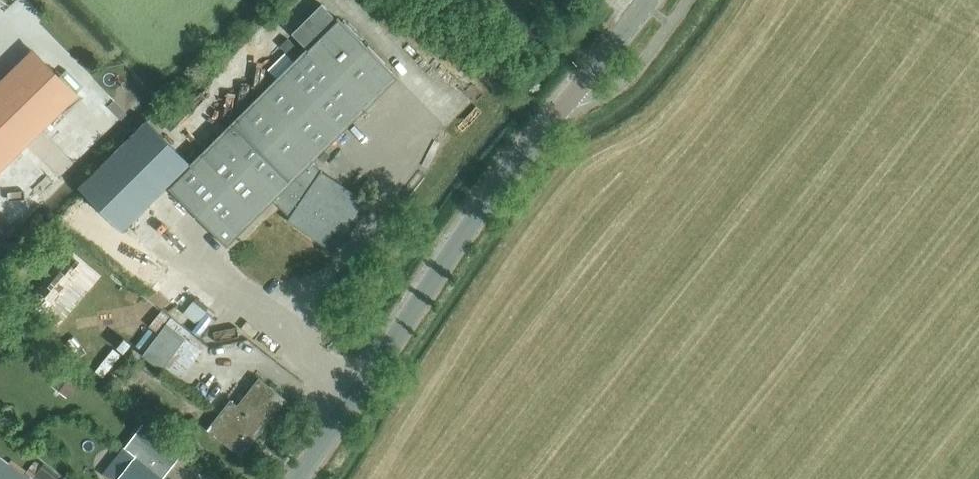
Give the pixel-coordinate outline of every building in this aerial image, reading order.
[(309,48),(270,86),(200,156),(192,164),(147,119),(80,186),(123,230),(167,187),(227,246),(228,245),(226,243),(272,198),(290,216),(287,220),(333,251),(367,201),(321,171),(310,161),(395,77),(396,78),(398,77),(337,16),(336,18),(322,3),(293,32),(309,48)] [(8,37),(14,24),(0,17),(0,32),(8,37)] [(33,51),(0,84),(0,168),(75,94),(33,51)] [(209,307),(195,297),(184,311),(197,321),(209,307)] [(161,369),(185,338),(166,323),(142,355),(161,369)] [(64,368),(55,380),(70,392),(79,380),(64,368)] [(286,399),(258,377),(237,404),(230,399),(207,429),(241,456),(286,399)] [(163,477),(182,453),(143,424),(104,473),(111,478),(166,478),(163,477)] [(0,456),(0,478),(30,478),(0,456)]
